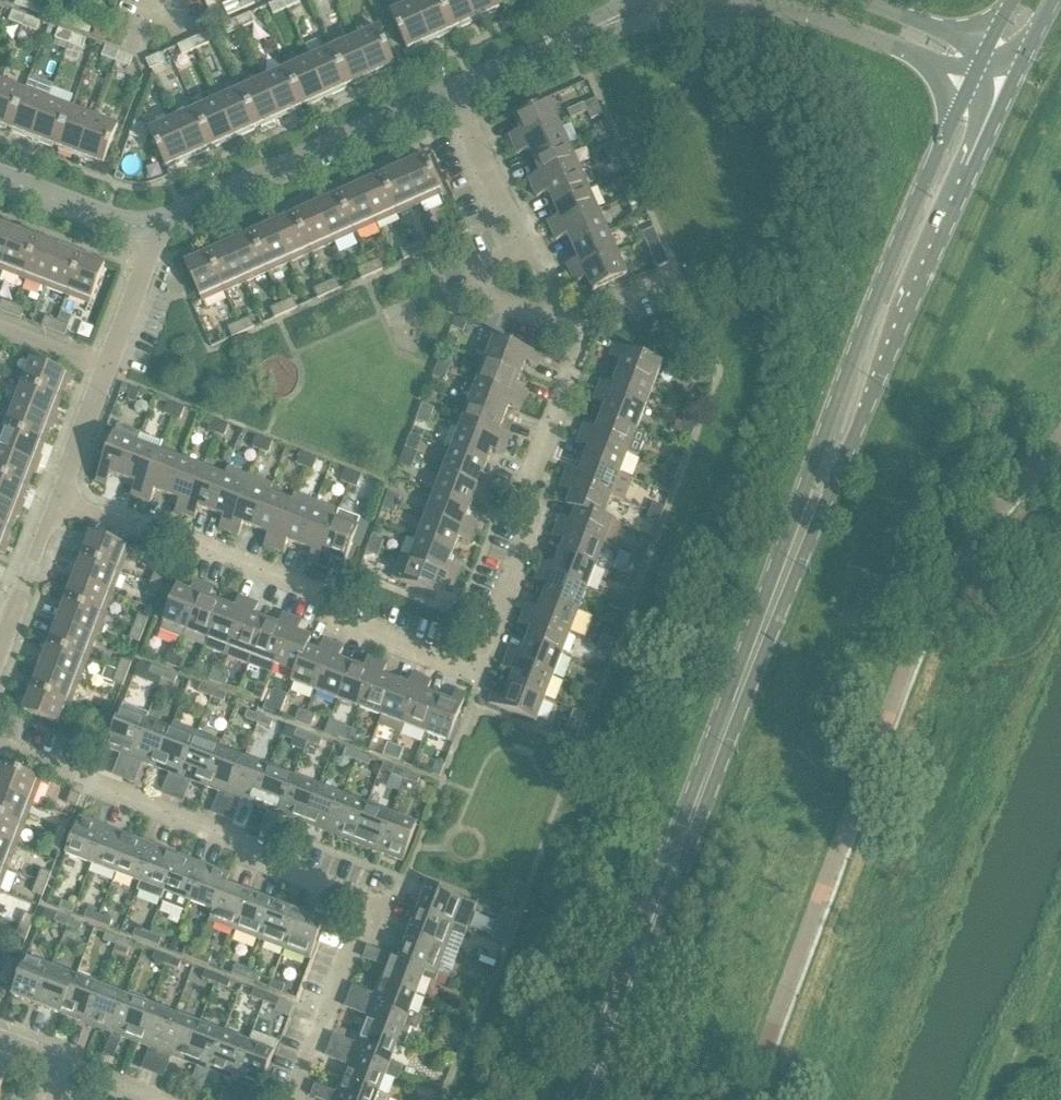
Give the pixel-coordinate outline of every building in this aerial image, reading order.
[(32,1),(31,0),(17,0),(15,5),(28,10),(32,1)] [(252,0),(239,0),(237,1),(241,10),(254,4),(252,0)] [(282,0),(281,0),(269,5),(273,15),(286,9),(282,0)] [(298,0),(282,0),(286,9),(300,3),(298,0)] [(440,0),(419,0),(414,2),(431,40),(453,30),(440,0)] [(468,0),(440,0),(453,30),(476,19),(468,0)] [(496,0),(468,0),(476,19),(499,9),(496,0)] [(42,16),(46,6),(32,1),(28,10),(42,16)] [(241,10),(237,1),(223,7),(228,16),(241,10)] [(431,40),(414,2),(390,13),(407,51),(431,40)] [(22,26),(26,17),(12,11),(8,21),(22,26)] [(75,28),(78,18),(65,13),(61,23),(75,28)] [(254,23),(250,14),(237,20),(241,29),(254,23)] [(36,32),(39,22),(26,17),(22,26),(36,32)] [(88,33),(92,24),(78,18),(75,28),(88,33)] [(241,29),(237,20),(223,26),(227,35),(241,29)] [(394,65),(378,28),(354,39),(371,76),(394,65)] [(69,44),(72,34),(59,29),(55,39),(69,44)] [(82,49),(86,40),(72,34),(69,44),(82,49)] [(209,44),(204,34),(191,40),(195,50),(209,44)] [(371,76),(354,39),(331,49),(348,86),(371,76)] [(195,50),(191,40),(178,46),(182,56),(195,50)] [(115,62),(119,52),(105,47),(101,57),(115,62)] [(348,86),(331,49),(309,59),(325,96),(348,86)] [(129,67),(132,57),(119,52),(115,62),(129,67)] [(163,64),(159,54),(146,60),(150,70),(163,64)] [(325,96),(309,59),(286,69),(302,106),(325,96)] [(302,106),(286,69),(263,79),(279,116),(302,106)] [(279,116),(263,79),(240,90),(257,126),(279,116)] [(24,91),(1,83),(0,84),(0,126),(10,129),(24,91)] [(257,126),(240,90),(218,100),(234,136),(257,126)] [(33,138),(47,100),(24,91),(10,129),(33,138)] [(599,107),(595,99),(583,104),(587,112),(599,107)] [(56,147),(71,109),(47,100),(33,138),(56,147)] [(234,136),(218,100),(195,110),(212,146),(234,136)] [(559,125),(549,102),(515,118),(520,130),(509,136),(513,145),(559,125)] [(603,115),(599,107),(587,112),(591,120),(603,115)] [(79,156),(94,118),(71,109),(56,147),(79,156)] [(212,146),(195,110),(172,120),(189,157),(212,146)] [(103,165),(118,127),(94,118),(79,156),(103,165)] [(189,157),(172,120),(149,131),(165,167),(189,157)] [(139,139),(144,126),(135,122),(129,136),(139,139)] [(534,162),(569,146),(559,125),(513,145),(517,155),(529,150),(534,162)] [(618,150),(615,142),(603,147),(606,155),(618,150)] [(578,168),(569,146),(534,162),(540,173),(528,179),(532,188),(578,168)] [(622,158),(618,150),(606,155),(610,163),(622,158)] [(442,195),(425,156),(402,166),(419,205),(442,195)] [(419,205),(402,166),(380,176),(398,215),(419,205)] [(588,189),(578,168),(532,188),(537,198),(548,193),(553,205),(588,189)] [(398,215),(380,176),(359,186),(376,224),(398,215)] [(638,193),(634,185),(622,190),(626,198),(638,193)] [(376,224),(359,186),(337,195),(355,234),(376,224)] [(598,211),(588,189),(553,205),(559,216),(547,222),(552,231),(598,211)] [(641,201),(638,193),(626,198),(629,206),(641,201)] [(355,234),(337,195),(316,205),(333,244),(355,234)] [(333,244),(316,205),(293,215),(311,253),(333,244)] [(607,232),(598,211),(552,231),(556,241),(567,236),(573,248),(607,232)] [(311,253),(293,215),(272,225),(289,263),(311,253)] [(468,231),(464,222),(452,227),(456,237),(468,231)] [(15,231),(0,225),(0,270),(0,271),(15,231)] [(289,263),(272,225),(250,234),(268,273),(289,263)] [(657,236),(653,228),(641,233),(645,241),(657,236)] [(22,279),(37,240),(15,231),(0,271),(22,279)] [(617,254),(607,232),(573,248),(578,259),(566,265),(571,274),(617,254)] [(268,273),(250,234),(229,244),(246,282),(268,273)] [(669,263),(657,236),(645,241),(657,268),(669,263)] [(44,287),(59,248),(37,240),(22,279),(44,287)] [(427,250),(423,240),(411,245),(416,255),(427,250)] [(246,282),(229,244),(207,254),(224,292),(246,282)] [(416,255),(411,245),(400,250),(404,260),(416,255)] [(66,296),(81,256),(59,248),(44,287),(66,296)] [(224,292),(207,254),(185,264),(202,302),(224,292)] [(627,276),(617,254),(571,274),(575,284),(587,279),(592,291),(627,276)] [(89,305),(104,265),(81,256),(66,296),(89,305)] [(384,269),(380,259),(368,264),(373,274),(384,269)] [(373,274),(368,264),(357,270),(361,279),(373,274)] [(340,289),(336,279),(324,284),(329,294),(340,289)] [(329,294),(324,284),(313,289),(317,299),(329,294)] [(297,308),(293,298),(281,303),(286,313),(297,308)] [(13,304),(1,300),(0,303),(0,311),(9,314),(13,304)] [(286,313),(281,303),(270,309),(274,318),(286,313)] [(21,319),(25,309),(13,304),(9,314),(21,319)] [(53,331),(57,321),(45,317),(41,327),(53,331)] [(254,327),(250,318),(238,323),(243,332),(254,327)] [(463,332),(467,323),(454,318),(451,327),(463,332)] [(65,336),(69,326),(57,321),(53,331),(65,336)] [(243,332),(238,323),(227,328),(231,338),(243,332)] [(537,367),(541,356),(494,338),(485,361),(520,375),(525,363),(537,367)] [(653,386),(662,364),(614,346),(610,356),(622,361),(617,373),(653,386)] [(448,372),(451,364),(439,359),(436,368),(448,372)] [(70,385),(73,376),(31,360),(22,383),(62,399),(67,384),(70,385)] [(516,387),(520,375),(485,361),(476,383),(524,401),(528,391),(516,387)] [(445,381),(448,372),(436,368),(432,376),(445,381)] [(645,408),(653,386),(617,373),(613,385),(601,381),(597,390),(645,408)] [(714,378),(702,374),(698,382),(711,387),(714,378)] [(56,413),(62,399),(22,383),(14,405),(56,422),(59,414),(56,413)] [(524,401),(476,383),(468,405),(504,419),(508,407),(520,411),(524,401)] [(135,403),(140,391),(132,388),(127,400),(135,403)] [(636,430),(645,408),(597,390),(594,400),(605,405),(601,417),(636,430)] [(172,417),(176,405),(168,402),(164,414),(172,417)] [(431,416),(434,408),(422,404),(419,412),(431,416)] [(53,429),(56,422),(14,405),(5,427),(45,443),(50,429),(53,429)] [(180,420),(184,408),(176,405),(172,417),(180,420)] [(499,431),(504,419),(468,405),(460,428),(507,446),(511,435),(499,431)] [(428,425),(431,416),(419,412),(416,420),(428,425)] [(695,428),(698,419),(686,415),(683,423),(695,428)] [(628,453),(636,430),(601,417),(596,429),(584,425),(580,434),(628,453)] [(216,434),(220,422),(212,419),(208,431),(216,434)] [(224,437),(228,425),(220,422),(216,434),(224,437)] [(692,436),(695,428),(683,423),(680,431),(692,436)] [(123,479),(140,434),(117,425),(96,482),(106,486),(111,474),(123,479)] [(45,443),(5,427),(0,442),(0,451),(39,465),(42,457),(39,457),(45,443)] [(503,456),(507,446),(460,428),(451,450),(487,463),(491,451),(503,456)] [(140,499),(162,442),(140,434),(123,479),(135,483),(131,495),(140,499)] [(619,474),(628,453),(580,434),(577,444),(589,449),(584,461),(619,474)] [(261,451),(265,439),(256,435),(252,448),(261,451)] [(268,454),(273,442),(265,439),(261,451),(268,454)] [(167,496),(181,460),(159,452),(163,443),(162,442),(140,499),(150,503),(155,491),(167,496)] [(414,461),(417,453),(405,448),(402,456),(414,461)] [(482,476),(487,463),(451,450),(443,472),(490,490),(494,480),(482,476)] [(39,465),(0,451),(0,476),(28,487),(33,473),(36,473),(39,465)] [(305,468),(309,455),(301,452),(296,465),(305,468)] [(313,471),(317,459),(309,455),(305,468),(313,471)] [(411,469),(414,461),(402,456),(399,464),(411,469)] [(678,472),(681,463),(669,459),(666,467),(678,472)] [(185,516),(202,469),(181,460),(167,496),(179,500),(175,512),(185,516)] [(611,496),(619,474),(584,461),(579,473),(567,469),(564,478),(611,496)] [(675,480),(678,472),(666,467),(663,475),(675,480)] [(211,513),(228,469),(227,469),(224,477),(202,469),(185,516),(194,520),(199,508),(211,513)] [(229,533),(250,478),(228,469),(211,513),(223,517),(219,529),(229,533)] [(349,484),(353,472),(345,469),(340,481),(349,484)] [(357,488),(361,475),(353,472),(349,484),(357,488)] [(490,490),(443,472),(434,494),(470,508),(474,495),(486,500),(490,490)] [(28,487),(0,476),(0,501),(22,510),(25,502),(23,501),(28,487)] [(256,529),(269,494),(272,486),(250,478),(229,533),(238,536),(243,524),(256,529)] [(603,517),(611,496),(564,478),(560,488),(572,493),(567,506),(576,510),(577,509),(603,518),(613,522),(613,521),(603,517)] [(397,505),(400,497),(388,492),(385,501),(397,505)] [(273,550),(294,494),(291,502),(269,494),(256,529),(268,534),(263,546),(273,550)] [(300,546),(316,503),(294,494),(273,550),(283,553),(288,542),(300,546)] [(465,520),(470,508),(434,494),(426,516),(473,534),(477,524),(465,520)] [(22,510),(0,501),(0,526),(11,530),(17,517),(19,517),(22,510)] [(394,513),(397,505),(385,501),(382,509),(394,513)] [(317,566),(338,511),(316,503),(300,546),(312,551),(307,563),(317,566)] [(661,516),(665,507),(652,503),(649,511),(661,516)] [(604,545),(613,522),(603,518),(577,509),(576,510),(572,521),(560,516),(557,527),(604,545)] [(345,563),(361,520),(338,511),(317,566),(327,570),(332,558),(345,563)] [(658,524),(661,516),(649,511),(646,519),(658,524)] [(473,534),(426,516),(418,538),(453,552),(458,539),(469,544),(473,534)] [(11,530),(0,526),(0,553),(5,555),(8,545),(6,544),(11,530)] [(595,567),(604,545),(557,527),(553,537),(564,541),(560,553),(595,567)] [(122,571),(130,549),(130,548),(91,533),(82,556),(122,571)] [(380,549),(384,541),(371,536),(368,545),(380,549)] [(448,564),(453,552),(418,538),(409,560),(456,578),(460,568),(448,564)] [(377,557),(380,549),(368,545),(365,553),(377,557)] [(645,560),(648,552),(635,547),(632,555),(645,560)] [(587,589),(595,567),(560,553),(555,566),(543,561),(540,571),(587,589)] [(641,568),(645,560),(632,555),(629,564),(641,568)] [(113,594),(122,571),(82,556),(73,579),(113,594)] [(453,588),(456,578),(409,560),(401,557),(392,580),(436,596),(441,583),(453,588)] [(160,587),(165,575),(155,571),(150,583),(160,587)] [(579,611),(587,589),(540,571),(536,581),(548,585),(543,597),(579,611)] [(104,616),(113,594),(73,579),(65,601),(104,616)] [(183,639),(204,584),(194,580),(190,592),(177,587),(160,631),(183,639)] [(156,598),(160,587),(150,583),(146,595),(156,598)] [(205,648),(222,604),(209,599),(214,588),(204,584),(183,639),(205,648)] [(628,604),(631,596),(618,592),(615,600),(628,604)] [(227,656),(248,601),(238,597),(234,609),(222,604),(205,648),(227,656)] [(570,633),(579,611),(543,597),(538,609),(527,605),(523,615),(570,633)] [(625,613),(628,604),(615,600),(612,608),(625,613)] [(96,638),(104,616),(65,601),(57,623),(96,638)] [(249,665),(266,621),(254,616),(258,605),(248,601),(227,656),(249,665)] [(271,673),(292,618),(282,614),(278,626),(266,621),(249,665),(271,673)] [(143,631),(148,619),(138,615),(133,627),(143,631)] [(562,655),(570,633),(523,615),(519,625),(531,629),(526,641),(562,655)] [(296,673),(306,647),(307,648),(311,638),(298,633),(302,621),(292,618),(271,673),(272,673),(275,665),(295,673),(296,673)] [(88,660),(96,638),(57,623),(48,645),(88,660)] [(139,642),(143,631),(133,627),(129,638),(139,642)] [(611,649),(614,640),(602,636),(599,644),(611,649)] [(315,692),(333,644),(323,640),(318,652),(307,648),(306,647),(296,673),(295,673),(291,682),(315,692)] [(553,677),(562,655),(526,641),(522,654),(510,649),(506,659),(553,677)] [(337,700),(351,665),(339,660),(343,648),(333,644),(315,692),(337,700)] [(608,657),(611,649),(599,644),(596,652),(608,657)] [(79,682),(88,660),(48,645),(40,667),(79,682)] [(172,667),(177,655),(169,651),(164,664),(172,667)] [(181,670),(185,658),(177,655),(172,667),(181,670)] [(359,708),(377,661),(367,657),(363,669),(351,665),(337,700),(359,708)] [(127,675),(131,663),(121,659),(117,671),(127,675)] [(545,699),(553,677),(506,659),(502,669),(514,673),(509,685),(545,699)] [(379,725),(395,681),(383,677),(387,665),(377,661),(359,708),(381,717),(378,725),(379,725)] [(162,678),(164,671),(152,666),(149,674),(162,678)] [(71,704),(79,682),(40,667),(32,689),(71,704)] [(217,684),(221,671),(213,668),(208,680),(217,684)] [(122,686),(127,675),(117,671),(112,682),(122,686)] [(174,683),(177,676),(164,671),(162,678),(174,683)] [(225,687),(229,674),(221,671),(217,684),(225,687)] [(400,733),(421,678),(412,674),(407,686),(395,681),(379,725),(400,733)] [(426,734),(439,698),(427,694),(431,682),(421,678),(400,733),(403,725),(426,734)] [(594,693),(597,684),(585,680),(582,688),(594,693)] [(211,697),(213,690),(200,685),(198,692),(211,697)] [(261,700),(265,688),(257,685),(252,697),(261,700)] [(536,722),(545,699),(509,685),(505,698),(493,693),(489,704),(536,722)] [(269,703),(273,691),(265,688),(261,700),(269,703)] [(591,701),(594,693),(582,688),(579,696),(591,701)] [(62,727),(71,704),(32,689),(23,712),(62,727)] [(224,702),(226,695),(213,690),(211,697),(224,702)] [(448,742),(466,695),(456,691),(451,703),(439,698),(426,734),(448,742)] [(110,719),(114,707),(104,703),(100,715),(110,719)] [(131,758),(145,722),(148,714),(123,704),(106,749),(131,758)] [(302,725),(307,712),(299,709),(294,722),(302,725)] [(257,723),(260,716),(247,711),(245,719),(257,723)] [(310,728),(315,716),(307,712),(302,725),(310,728)] [(106,730),(110,719),(100,715),(95,726),(106,730)] [(270,728),(273,721),(260,716),(257,723),(270,728)] [(156,768),(170,731),(145,722),(131,758),(156,768)] [(347,742),(351,729),(343,726),(338,738),(347,742)] [(575,741),(579,733),(566,728),(563,737),(575,741)] [(355,745),(359,732),(351,729),(347,742),(355,745)] [(307,742),(309,735),(297,730),(294,737),(307,742)] [(180,777),(194,741),(170,731),(156,768),(180,777)] [(320,747),(322,740),(309,735),(307,742),(320,747)] [(205,787),(219,750),(194,741),(180,777),(205,787)] [(391,758),(395,746),(387,743),(383,755),(391,758)] [(398,761),(402,748),(395,746),(391,758),(398,761)] [(356,761),(358,753),(345,749),(343,756),(356,761)] [(230,796),(244,759),(219,750),(205,787),(230,796)] [(369,766),(371,758),(358,753),(356,761),(369,766)] [(255,806),(269,769),(244,759),(230,796),(255,806)] [(440,777),(444,765),(436,762),(431,774),(440,777)] [(41,782),(42,780),(2,765),(0,771),(0,792),(33,804),(41,782)] [(405,780),(407,772),(394,767),(392,775),(405,780)] [(279,815),(293,778),(269,769),(255,806),(279,815)] [(417,784),(420,777),(407,772),(405,780),(417,784)] [(303,824),(317,788),(293,778),(279,815),(303,824)] [(328,833),(342,797),(317,788),(303,824),(328,833)] [(33,804),(0,792),(0,817),(24,826),(33,804)] [(76,807),(81,795),(71,792),(66,803),(76,807)] [(352,843),(366,806),(342,797),(328,833),(352,843)] [(377,852),(391,815),(366,806),(352,843),(377,852)] [(402,862),(416,825),(391,815),(377,852),(402,862)] [(24,826),(0,817),(0,842),(16,848),(24,826)] [(91,864),(105,828),(79,818),(65,854),(91,864)] [(63,841),(68,829),(58,825),(53,837),(63,841)] [(115,874),(129,837),(105,828),(91,864),(115,874)] [(59,852),(63,841),(53,837),(49,848),(59,852)] [(140,883),(154,846),(129,837),(115,874),(140,883)] [(16,848),(0,842),(0,866),(8,869),(16,848)] [(165,892),(178,856),(154,846),(140,883),(165,892)] [(189,902),(203,865),(178,856),(165,892),(189,902)] [(215,912),(225,885),(229,875),(203,865),(189,902),(213,911),(215,912)] [(47,885),(51,873),(41,869),(37,881),(47,885)] [(42,896),(47,885),(37,881),(32,892),(42,896)] [(235,931),(249,894),(225,885),(215,912),(213,911),(209,921),(235,931)] [(469,923),(476,904),(427,886),(418,911),(467,930),(469,923)] [(259,940),(273,904),(249,894),(235,931),(259,940)] [(72,914),(75,906),(62,901),(59,908),(72,914)] [(284,949),(298,913),(273,904),(259,940),(284,949)] [(99,916),(99,915),(86,911),(84,918),(97,923),(99,916)] [(464,937),(467,930),(418,911),(408,936),(445,950),(451,932),(464,937)] [(30,929),(34,917),(24,913),(20,925),(30,929)] [(309,959),(323,923),(298,913),(284,949),(309,959)] [(67,927),(70,920),(56,915),(54,922),(67,927)] [(109,928),(112,920),(99,916),(97,923),(109,928)] [(79,932),(82,925),(70,920),(67,927),(79,932)] [(25,940),(30,929),(20,925),(15,936),(25,940)] [(145,942),(148,934),(135,929),(133,937),(145,942)] [(116,946),(119,938),(106,933),(103,941),(116,946)] [(158,947),(161,939),(148,934),(145,942),(158,947)] [(438,967),(445,950),(408,936),(399,959),(399,960),(438,975),(448,979),(451,972),(438,967)] [(128,951),(131,943),(119,938),(116,946),(128,951)] [(194,960),(197,953),(185,948),(182,956),(194,960)] [(165,965),(168,957),(155,952),(152,960),(165,965)] [(208,966),(211,958),(197,953),(194,960),(208,966)] [(435,982),(438,975),(399,960),(399,959),(389,955),(379,980),(416,995),(423,977),(435,982)] [(13,973),(17,961),(7,957),(3,969),(13,973)] [(178,969),(181,962),(168,957),(165,965),(178,969)] [(37,1005),(51,969),(25,959),(11,995),(37,1005)] [(244,979),(247,972),(234,967),(231,974),(244,979)] [(13,973),(3,969),(0,976),(0,981),(8,984),(13,973)] [(61,1014),(75,978),(51,969),(37,1005),(61,1014)] [(215,984),(217,976),(205,971),(202,979),(215,984)] [(257,984),(260,977),(247,972),(244,979),(257,984)] [(227,988),(230,981),(217,976),(215,984),(227,988)] [(86,1024),(100,987),(75,978),(61,1014),(86,1024)] [(409,1012),(416,995),(379,980),(370,1005),(419,1024),(422,1017),(409,1012)] [(282,994),(285,986),(271,981),(269,989),(282,994)] [(111,1033),(124,997),(100,987),(86,1024),(111,1033)] [(264,1002),(266,995),(254,990),(251,997),(264,1002)] [(277,1007),(279,1000),(266,995),(264,1002),(277,1007)] [(135,1043),(149,1006),(124,997),(111,1033),(135,1043)] [(416,1031),(419,1024),(370,1005),(361,1029),(397,1044),(404,1026),(416,1031)] [(160,1052),(174,1015),(149,1006),(135,1043),(160,1052)] [(184,1061),(197,1024),(174,1015),(160,1052),(184,1061)] [(209,1071),(223,1034),(197,1024),(184,1061),(209,1071)] [(390,1061),(397,1044),(361,1029),(351,1054),(400,1073),(403,1066),(390,1061)] [(259,1090),(273,1053),(278,1041),(252,1031),(248,1044),(234,1080),(259,1090)] [(234,1080),(248,1044),(223,1034),(209,1071),(234,1080)] [(398,1080),(400,1073),(351,1054),(342,1079),(378,1093),(385,1076),(398,1080)] [(9,1065),(0,1061),(0,1089),(9,1065)] [(390,1099),(391,1098),(378,1094),(378,1093),(342,1079),(334,1099),(390,1099)]
